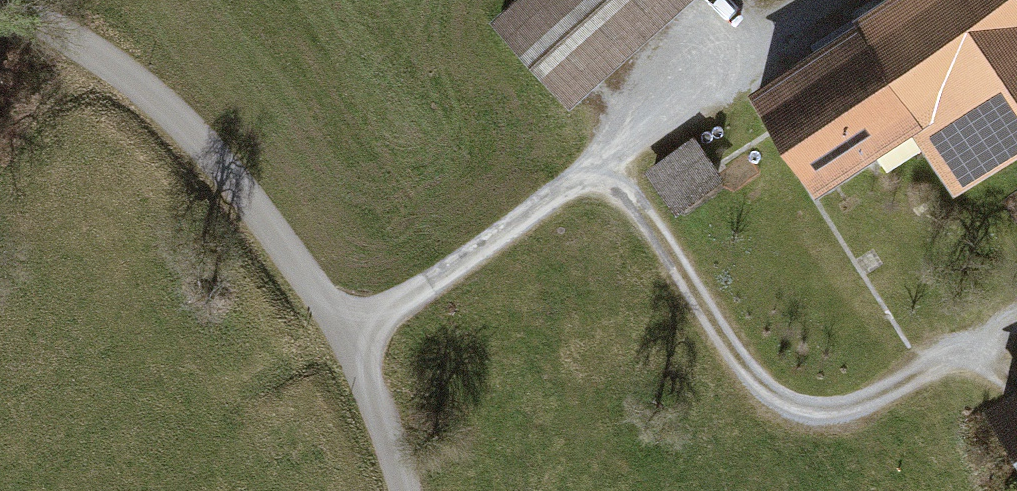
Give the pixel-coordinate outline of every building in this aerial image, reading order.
[(478,29),(552,119),(696,0),(513,0),(478,29)] [(738,103),(809,207),(913,137),(956,200),(1016,159),(1016,0),(890,0),(738,103)] [(693,150),(644,183),(672,224),(721,191),(693,150)] [(978,422),(1016,478),(1016,395),(978,422)]
